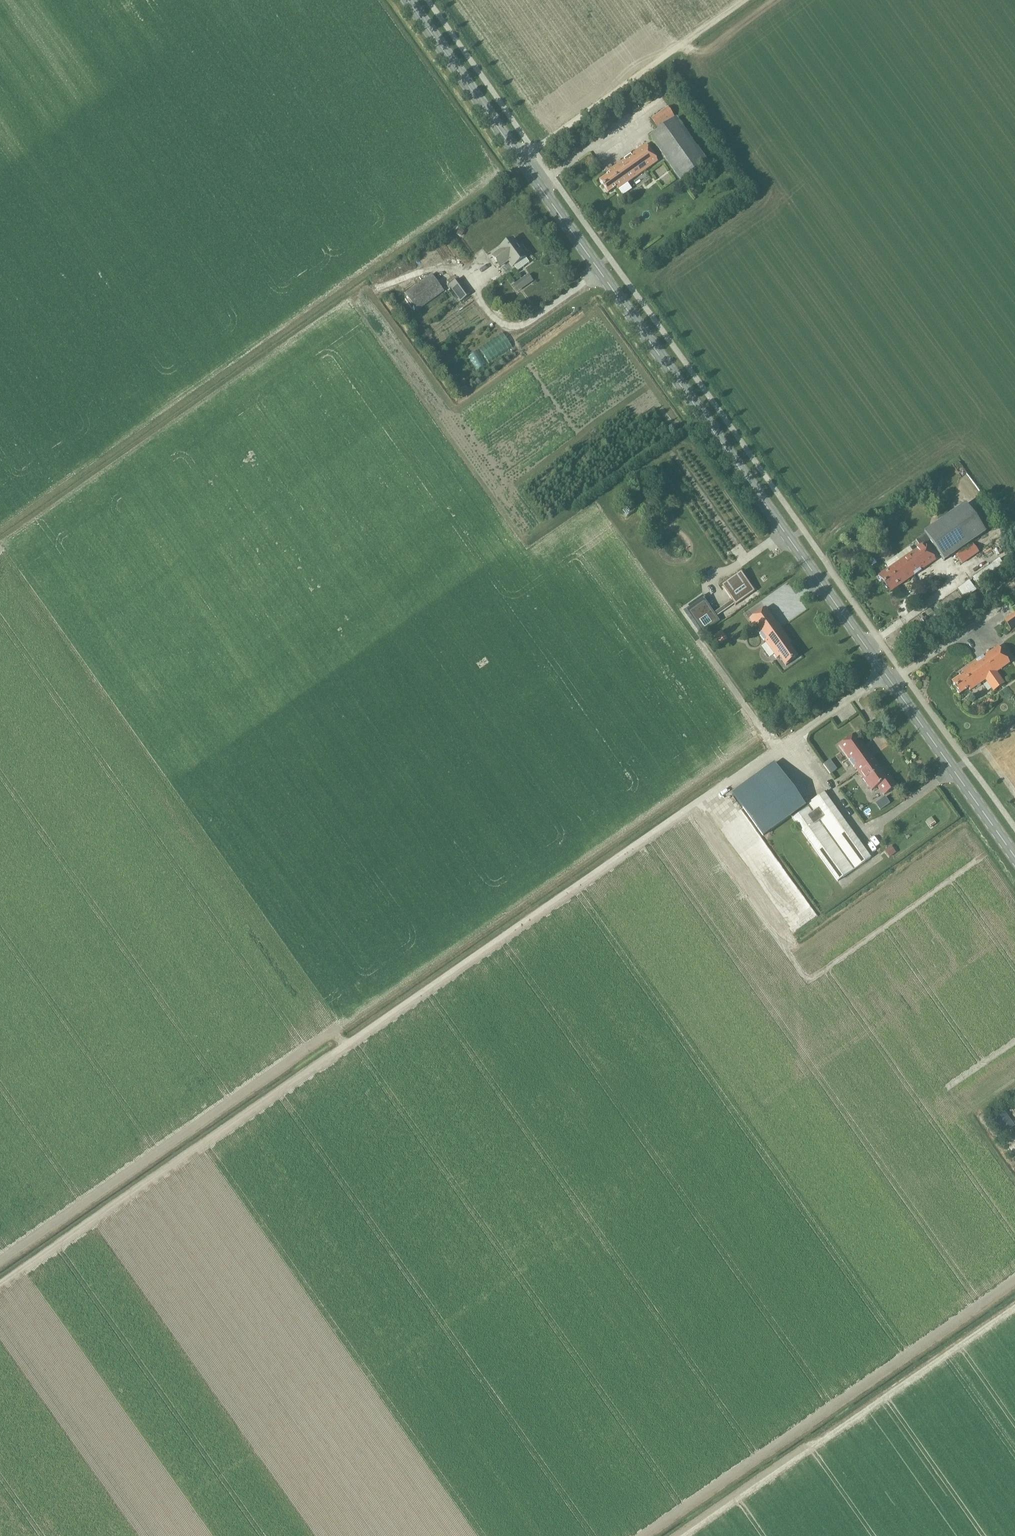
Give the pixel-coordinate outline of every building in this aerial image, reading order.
[(657,127),(673,116),(667,107),(651,119),(657,127)] [(680,181),(707,161),(676,117),(649,137),(680,181)] [(617,189),(656,161),(645,145),(609,171),(611,173),(599,181),(607,193),(616,187),(617,189)] [(500,250),(492,256),(500,267),(508,260),(512,266),(526,256),(512,238),(499,248),(500,250)] [(416,310),(444,291),(431,274),(404,293),(416,310)] [(466,297),(469,295),(458,277),(448,284),(460,301),(461,300),(463,303),(468,300),(466,297)] [(520,294),(517,300),(523,302),(526,296),(520,294)] [(475,332),(463,341),(469,349),(482,340),(475,332)] [(984,532),(965,504),(926,531),(945,559),(984,532)] [(937,559),(925,543),(879,574),(891,591),(937,559)] [(962,564),(979,552),(972,543),(955,555),(962,564)] [(987,583),(1001,573),(993,563),(971,578),(979,588),(987,583)] [(754,591),(750,584),(748,586),(747,584),(740,574),(724,586),(731,596),(729,597),(730,599),(713,612),(716,617),(734,604),(735,605),(754,591)] [(720,622),(702,596),(696,601),(698,605),(689,611),(704,632),(720,622)] [(785,665),(797,657),(789,645),(791,643),(765,607),(749,619),(777,658),(779,656),(785,665)] [(1014,626),(1014,612),(1003,620),(1010,630),(1014,626)] [(727,626),(713,636),(717,642),(731,633),(727,626)] [(995,672),(1008,663),(997,646),(961,671),(963,674),(951,682),(959,693),(967,688),(969,690),(984,679),(992,691),(1003,684),(995,672)] [(779,727),(785,723),(782,719),(776,722),(779,727)] [(889,777),(887,779),(855,734),(839,745),(871,791),(877,786),(884,795),(896,786),(889,777)] [(806,806),(805,806),(775,763),(732,794),(763,837),(791,817),(806,806)] [(838,881),(871,858),(824,792),(805,806),(806,806),(791,817),(838,881)] [(1014,1126),(1003,1109),(992,1116),(1003,1133),(1014,1126)]
